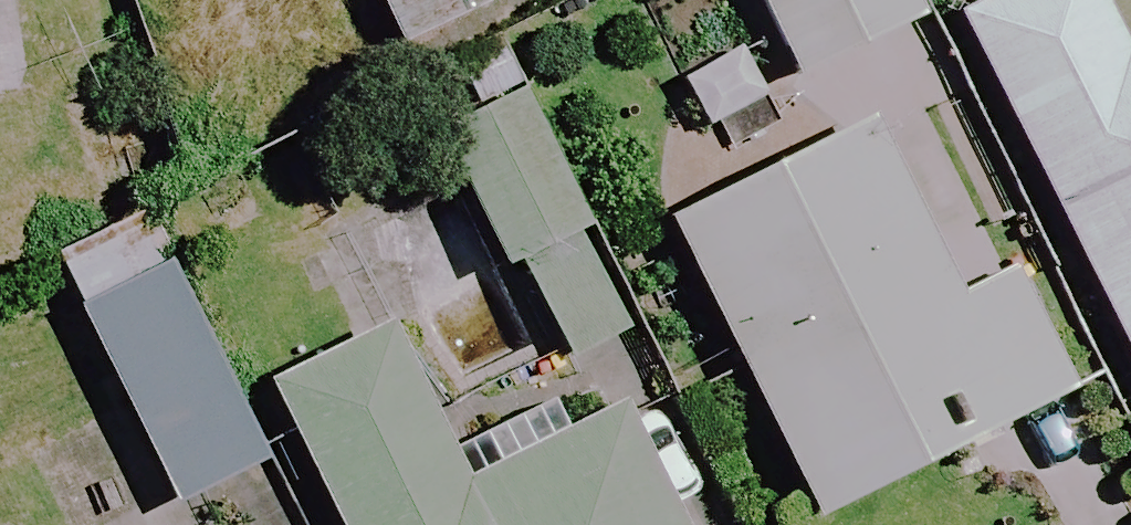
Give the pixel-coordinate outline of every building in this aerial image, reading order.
[(398,49),(502,0),(375,0),(398,49)] [(911,0),(756,0),(794,84),(922,25),(911,0)] [(1097,0),(996,0),(959,18),(1130,371),(1130,69),(1097,0)] [(506,270),(588,228),(521,97),(439,140),(506,270)] [(868,128),(670,226),(818,524),(849,524),(1082,410),(1013,272),(954,301),(868,128)] [(267,472),(145,216),(53,260),(175,516),(267,472)] [(625,343),(582,251),(524,278),(567,370),(625,343)] [(395,332),(271,392),(336,524),(672,524),(621,420),(473,493),(395,332)]
